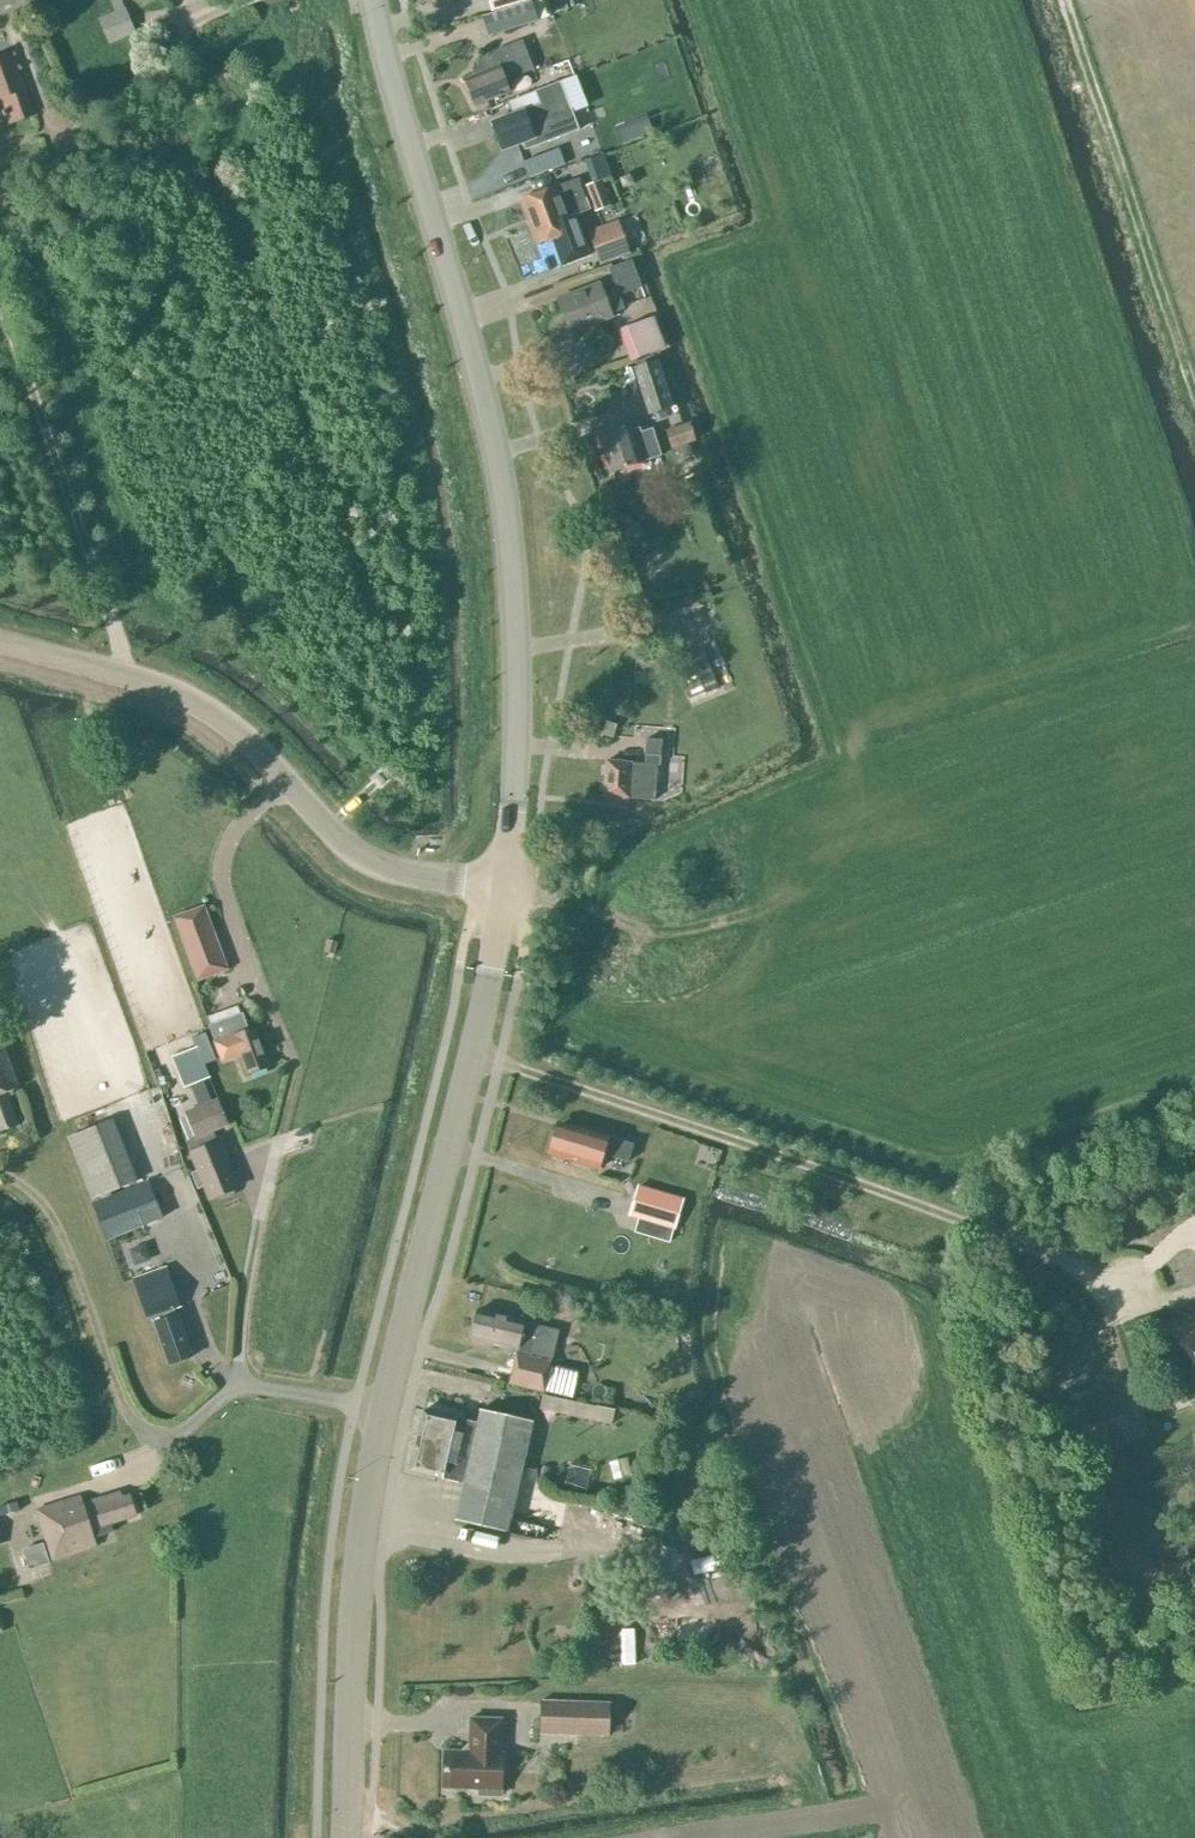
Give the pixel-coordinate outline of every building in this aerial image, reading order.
[(125,7),(122,0),(105,0),(93,5),(99,19),(125,7)] [(526,0),(489,0),(492,10),(526,0)] [(531,4),(485,18),(490,35),(536,21),(531,4)] [(125,7),(99,19),(109,44),(136,32),(125,7)] [(476,69),(478,74),(465,79),(475,105),(510,91),(505,80),(533,69),(521,41),(494,51),(493,51),(494,54),(485,57),(485,58),(481,59),(476,69)] [(8,122),(34,113),(12,51),(0,55),(0,100),(8,122)] [(524,110),(491,122),(502,150),(521,143),(523,148),(578,128),(571,110),(560,81),(536,90),(541,104),(524,110)] [(648,114),(619,127),(627,143),(655,130),(648,114)] [(558,150),(523,163),(529,180),(564,166),(558,150)] [(555,186),(521,199),(528,219),(585,197),(581,186),(578,178),(555,186)] [(586,185),(590,196),(605,190),(600,179),(586,185)] [(595,211),(610,205),(605,190),(590,196),(595,211)] [(585,197),(528,219),(537,244),(552,239),(562,265),(588,255),(581,236),(574,238),(572,231),(567,217),(589,209),(585,197)] [(628,243),(645,239),(640,215),(622,219),(628,243)] [(589,231),(601,265),(631,255),(618,220),(589,231)] [(619,295),(641,286),(631,259),(609,268),(617,288),(603,294),(599,284),(558,299),(571,331),(611,316),(610,314),(624,308),(619,295)] [(654,319),(621,331),(632,360),(665,348),(654,319)] [(648,413),(673,405),(659,363),(635,371),(648,413)] [(598,432),(611,472),(661,455),(652,428),(632,435),(628,422),(598,432)] [(689,441),(695,439),(690,422),(666,430),(671,447),(676,445),(689,441)] [(689,441),(676,445),(681,457),(676,459),(683,479),(702,473),(695,453),(693,453),(689,441)] [(694,699),(719,689),(703,649),(678,659),(694,699)] [(606,760),(604,796),(629,797),(655,799),(658,755),(661,755),(662,739),(647,737),(645,764),(606,760)] [(197,980),(227,969),(204,906),(173,917),(197,980)] [(335,953),(338,942),(328,939),(325,951),(335,953)] [(242,1013),(209,1025),(215,1041),(222,1062),(241,1054),(248,1073),(270,1066),(255,1026),(247,1029),(242,1013)] [(18,1087),(1,1039),(0,1040),(0,1131),(18,1125),(6,1092),(18,1087)] [(185,1088),(211,1077),(204,1062),(213,1059),(206,1042),(172,1057),(185,1088)] [(211,1198),(238,1187),(215,1131),(230,1125),(218,1098),(185,1111),(196,1139),(188,1142),(211,1198)] [(92,1199),(101,1195),(102,1199),(93,1202),(107,1239),(162,1217),(147,1181),(112,1195),(111,1191),(139,1180),(114,1118),(68,1136),(92,1199)] [(556,1126),(548,1154),(598,1169),(603,1153),(627,1160),(632,1144),(608,1137),(608,1136),(594,1132),(592,1137),(556,1126)] [(631,1214),(639,1217),(636,1229),(663,1237),(666,1225),(673,1227),(682,1199),(639,1186),(631,1214)] [(170,1364),(192,1356),(177,1314),(175,1307),(180,1306),(166,1267),(134,1278),(150,1323),(155,1322),(170,1364)] [(478,1309),(471,1336),(518,1347),(510,1382),(539,1389),(543,1390),(544,1389),(549,1366),(558,1329),(524,1321),(478,1309)] [(1187,1314),(1188,1319),(1162,1327),(1186,1400),(1194,1397),(1194,1311),(1187,1314)] [(549,1366),(544,1389),(555,1392),(573,1396),(578,1373),(561,1369),(549,1366)] [(595,1406),(592,1421),(612,1425),(615,1410),(595,1406)] [(428,1474),(432,1456),(437,1453),(448,1456),(448,1453),(454,1455),(455,1450),(471,1454),(479,1422),(477,1422),(463,1419),(463,1418),(424,1409),(409,1470),(428,1474)] [(477,1422),(479,1422),(471,1454),(455,1450),(454,1455),(448,1453),(448,1456),(437,1453),(432,1456),(428,1474),(442,1477),(464,1482),(456,1519),(543,1539),(545,1529),(510,1520),(532,1421),(481,1409),(477,1422)] [(111,1523),(136,1515),(129,1494),(121,1497),(120,1491),(83,1502),(81,1495),(36,1509),(52,1560),(97,1546),(94,1537),(113,1531),(111,1523)] [(44,1544),(24,1550),(31,1572),(51,1566),(44,1544)] [(622,1635),(624,1667),(637,1666),(635,1634),(622,1635)] [(609,1703),(543,1700),(541,1733),(608,1736),(609,1703)] [(479,1794),(501,1794),(503,1752),(501,1752),(502,1718),(470,1717),(469,1751),(444,1750),(443,1787),(479,1788),(479,1794)]
